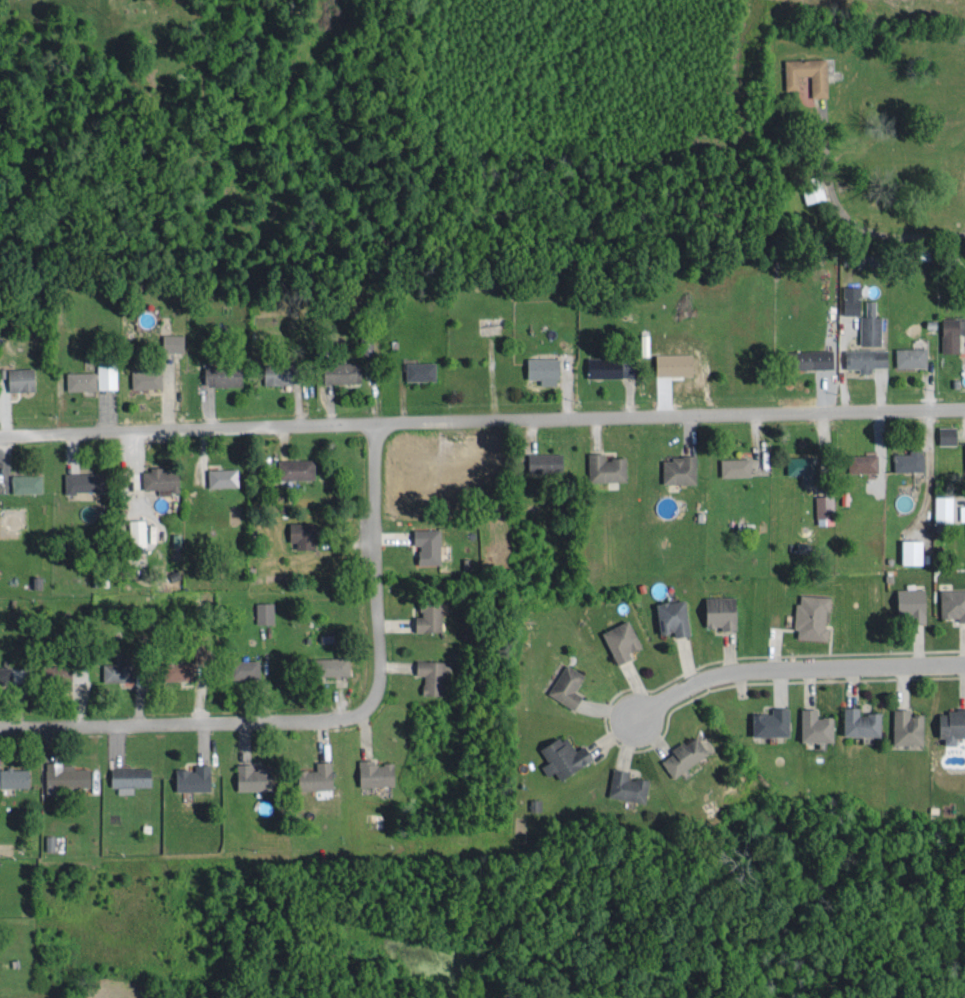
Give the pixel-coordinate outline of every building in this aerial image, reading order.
[(785,58),(785,89),(800,89),(799,74),(811,74),(811,96),(828,95),(827,57),(785,58)] [(802,186),(806,201),(826,197),(822,181),(802,186)] [(881,343),(881,314),(875,314),(875,299),(862,298),(862,284),(843,284),(842,313),(860,313),(859,343),(881,343)] [(942,350),(961,350),(960,316),(941,317),(942,350)] [(164,349),(185,350),(186,333),(164,332),(164,349)] [(896,365),(928,364),(927,345),(895,346),(896,365)] [(799,349),(799,367),(834,366),(834,348),(799,349)] [(888,348),(844,348),(844,366),(860,366),(860,371),(872,371),(872,365),(888,365),(888,348)] [(560,356),(529,356),(528,376),(541,376),(541,383),(559,383),(560,356)] [(99,387),(118,387),(117,358),(98,359),(99,387)] [(406,379),(436,378),(436,360),(406,361),(406,379)] [(361,361),(323,361),(323,381),(362,380),(361,361)] [(265,382),(299,381),(298,362),(264,363),(265,382)] [(205,382),(243,384),(243,364),(205,363),(205,382)] [(35,366),(8,366),(8,389),(35,389),(35,366)] [(132,387),(162,386),(162,368),(132,368),(132,387)] [(67,388),(97,388),(97,370),(66,370),(67,388)] [(939,442),(958,442),(957,425),(938,425),(939,442)] [(924,468),(924,447),(909,448),(909,451),(894,451),(894,469),(924,468)] [(564,470),(563,450),(529,451),(530,471),(564,470)] [(627,455),(606,456),(605,450),(589,450),(589,479),(627,478),(627,455)] [(697,453),(672,452),(672,458),(663,457),(662,481),(697,482),(697,453)] [(878,470),(878,453),(849,453),(850,470),(878,470)] [(788,454),(788,472),(802,472),(802,483),(812,483),(813,455),(788,454)] [(315,456),(279,457),(280,477),(316,476),(315,456)] [(751,456),(720,457),(721,475),(751,474),(751,456)] [(142,469),(143,488),(180,487),(179,468),(162,469),(162,464),(150,465),(150,469),(142,469)] [(208,467),(209,485),(239,484),(238,466),(208,467)] [(110,490),(110,471),(65,470),(65,489),(110,490)] [(42,472),(12,473),(12,491),(43,490),(42,472)] [(816,494),(817,522),(835,522),(835,493),(816,494)] [(935,519),(952,519),(953,494),(935,494),(935,519)] [(132,517),(132,544),(147,544),(146,517),(132,517)] [(297,547),(320,546),(320,520),(289,520),(289,539),(297,539),(297,547)] [(441,527),(415,527),(415,543),(419,543),(419,562),(441,562),(441,527)] [(924,537),(904,537),(903,562),(924,562),(924,537)] [(941,586),(941,615),(958,615),(959,619),(964,619),(964,586),(941,586)] [(897,587),(896,611),(916,612),(915,618),(926,618),(927,587),(897,587)] [(832,594),(800,593),(800,601),(797,601),(796,636),(827,638),(828,608),(831,609),(832,594)] [(738,628),(739,595),(707,594),(706,625),(722,625),(722,627),(738,628)] [(443,630),(443,597),(422,597),(422,614),(417,614),(416,629),(443,630)] [(656,600),(659,632),(676,630),(676,634),(690,633),(686,597),(656,600)] [(273,600),(255,601),(256,622),(274,621),(273,600)] [(643,645),(631,618),(603,629),(617,663),(633,656),(630,650),(643,645)] [(335,640),(334,632),(321,633),(321,640),(335,640)] [(103,680),(138,679),(137,655),(115,655),(115,661),(103,661),(103,680)] [(350,673),(350,655),(322,656),(323,674),(350,673)] [(195,659),(166,658),(165,677),(194,679),(195,659)] [(259,658),(234,659),(234,677),(260,676),(259,658)] [(444,694),(445,659),(418,658),(417,673),(424,673),(423,693),(444,694)] [(575,708),(583,695),(575,690),(585,673),(566,662),(548,692),(575,708)] [(53,663),(52,676),(79,678),(80,664),(53,663)] [(12,683),(12,679),(26,679),(25,665),(0,666),(0,683),(12,683)] [(882,711),(861,711),(861,705),(845,704),(844,733),(882,734),(882,711)] [(753,712),(753,734),(791,734),(790,705),(773,705),(773,711),(753,712)] [(835,714),(818,715),(818,706),(801,706),(801,740),(835,739),(835,714)] [(911,713),(911,706),(894,706),(895,743),(925,742),(925,713),(911,713)] [(958,735),(964,735),(964,707),(938,707),(938,736),(946,736),(946,742),(958,742),(958,735)] [(547,774),(555,769),(561,778),(596,757),(587,742),(577,748),(566,731),(540,747),(548,760),(542,764),(547,774)] [(675,776),(709,750),(696,733),(662,759),(675,776)] [(300,788),(333,787),(333,759),(316,759),(317,769),(300,769),(300,788)] [(359,760),(359,784),(395,783),(395,759),(359,760)] [(46,761),(46,785),(91,784),(91,766),(73,766),(73,760),(46,761)] [(176,788),(212,789),(212,762),(195,762),(195,767),(176,767),(176,788)] [(236,762),(237,789),(275,788),(274,766),(253,766),(253,762),(236,762)] [(117,791),(133,792),(134,784),(152,785),(152,766),(111,765),(111,785),(118,785),(117,791)] [(608,795),(647,801),(650,778),(629,775),(630,768),(613,765),(608,795)] [(30,785),(29,766),(0,766),(0,785),(30,785)] [(54,833),(45,834),(46,850),(54,849),(54,833)]
